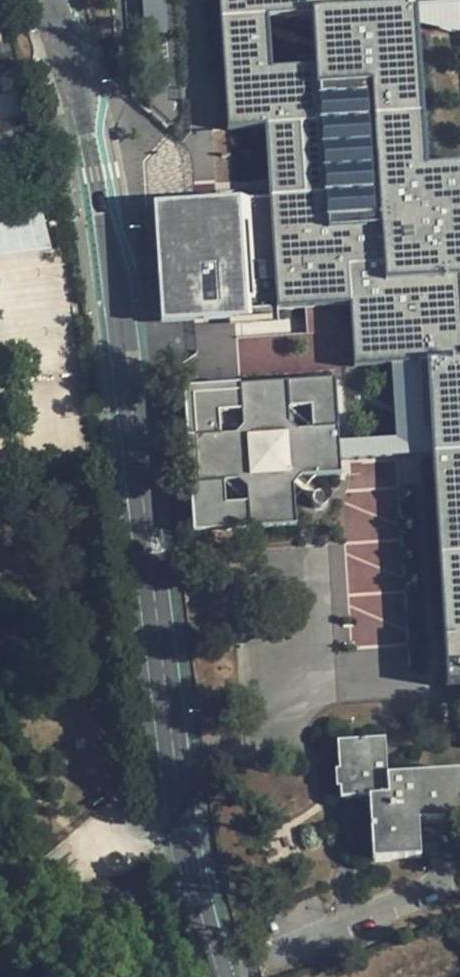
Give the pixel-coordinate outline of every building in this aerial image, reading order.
[(145,22),(167,21),(166,0),(143,0),(145,22)] [(427,168),(417,8),(459,5),(459,0),(221,0),(229,130),(301,126),(306,197),(270,199),(278,310),(351,305),(356,368),(373,366),(435,362),(459,360),(459,167),(427,168)] [(153,197),(162,321),(252,315),(243,191),(153,197)] [(50,246),(43,210),(0,218),(0,255),(50,246)] [(441,456),(459,455),(459,360),(435,362),(441,456)] [(376,426),(373,366),(356,368),(358,412),(360,426),(376,426)] [(312,476),(338,474),(336,427),(311,429),(289,410),(287,384),(241,387),(242,412),(235,419),(229,426),(222,435),(200,436),(202,483),(229,481),(248,498),(249,526),(295,523),(294,498),(300,491),(305,484),(312,476)] [(218,416),(229,426),(235,419),(223,408),(222,405),(220,403),(216,403),(213,405),(210,408),(211,412),(215,415),(218,416)] [(356,427),(360,426),(358,412),(335,413),(336,427),(356,427)] [(359,473),(356,427),(336,427),(338,474),(359,473)] [(441,456),(431,456),(445,690),(459,690),(459,455),(441,456)] [(314,492),(305,484),(300,491),(309,499),(311,503),(315,506),(318,505),(321,502),(323,499),(322,495),(318,493),(314,492)] [(338,744),(341,800),(370,799),(373,861),(421,858),(419,823),(459,820),(459,772),(388,776),(386,740),(338,744)]
